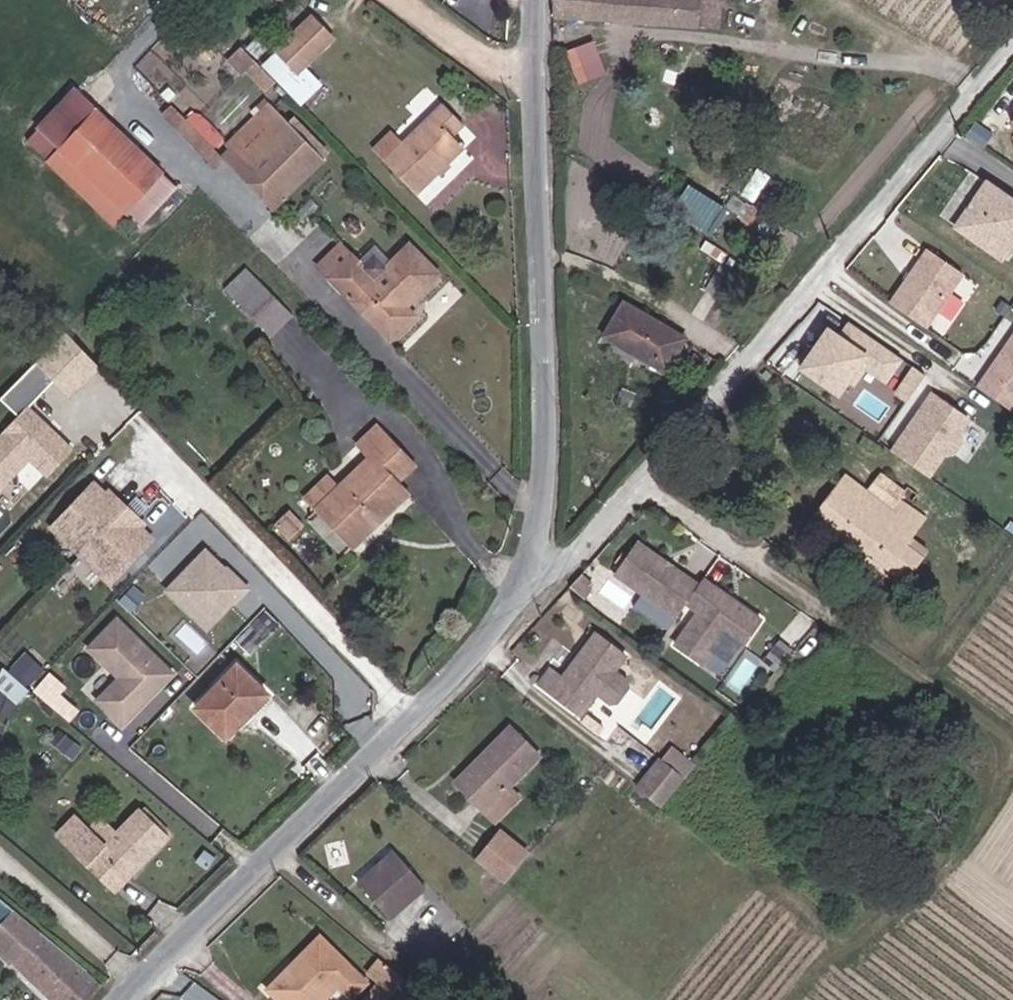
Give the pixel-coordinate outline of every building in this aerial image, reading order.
[(580,23),(610,26),(613,0),(580,0),(579,9),(580,23)] [(610,26),(723,35),(726,9),(722,8),(723,0),(613,0),(610,26)] [(257,34),(248,47),(264,60),(274,48),(257,34)] [(567,48),(580,81),(609,70),(596,37),(567,48)] [(294,93),(332,60),(311,38),(275,74),(294,93)] [(318,106),(301,87),(294,94),(275,74),(260,87),(298,124),(318,106)] [(1005,105),(1007,107),(1006,108),(1012,113),(1012,94),(1005,105)] [(45,159),(79,122),(60,106),(27,143),(45,159)] [(203,176),(214,164),(164,116),(152,128),(203,176)] [(98,236),(146,183),(79,122),(45,159),(31,174),(98,236)] [(276,125),(234,159),(279,215),(321,181),(276,125)] [(430,216),(478,176),(470,164),(481,154),(463,134),(427,166),(415,154),(394,172),(430,216)] [(980,168),(968,185),(972,189),(967,197),(963,194),(950,213),(996,245),(1012,220),(1012,190),(980,168)] [(686,183),(675,208),(710,223),(721,198),(686,183)] [(885,288),(921,312),(958,258),(922,235),(885,288)] [(333,292),(357,268),(345,257),(321,280),(333,292)] [(412,322),(442,293),(410,261),(380,291),(357,268),(333,292),(395,356),(420,330),(412,322)] [(207,326),(247,286),(236,275),(197,315),(207,326)] [(281,322),(247,286),(207,326),(242,361),(281,322)] [(657,366),(678,334),(622,299),(601,327),(657,366)] [(972,375),(1004,398),(1012,387),(1012,320),(972,375)] [(828,325),(796,371),(843,404),(866,371),(884,384),(900,361),(847,324),(840,334),(828,325)] [(88,380),(50,342),(0,397),(0,404),(16,420),(43,394),(39,390),(51,379),(68,398),(88,380)] [(914,362),(898,390),(909,397),(925,369),(914,362)] [(57,408),(68,398),(51,379),(39,390),(43,394),(57,408)] [(931,391),(891,448),(932,477),(972,420),(931,391)] [(56,458),(16,420),(0,438),(0,478),(10,467),(30,486),(56,458)] [(309,534),(348,568),(402,509),(394,500),(404,487),(364,452),(351,468),(361,477),(330,510),(309,534)] [(865,538),(902,567),(920,543),(907,531),(925,506),(894,481),(899,473),(879,458),(866,475),(883,489),(872,503),(885,513),(865,538)] [(866,475),(861,471),(847,459),(834,475),(854,490),(866,475)] [(815,497),(865,538),(885,513),(872,503),(883,489),(866,475),(854,490),(834,475),(815,497)] [(107,600),(150,555),(133,539),(136,532),(114,511),(107,517),(91,501),(50,545),(107,600)] [(299,524),(309,534),(330,510),(321,501),(299,524)] [(664,631),(679,641),(716,595),(712,593),(714,589),(690,571),(688,573),(628,528),(604,559),(665,604),(674,591),(686,599),(664,631)] [(202,566),(165,606),(192,631),(201,622),(217,636),(245,606),(202,566)] [(602,597),(614,582),(601,572),(588,586),(602,597)] [(716,595),(679,641),(691,650),(710,624),(729,637),(747,613),(727,600),(724,600),(716,595)] [(131,626),(142,615),(129,603),(118,614),(131,626)] [(614,661),(626,644),(595,621),(562,664),(549,655),(539,671),(582,702),(597,682),(611,692),(619,691),(628,675),(628,670),(614,661)] [(208,646),(217,636),(201,622),(192,631),(208,646)] [(266,629),(253,643),(267,656),(280,643),(266,629)] [(750,650),(767,663),(783,642),(767,629),(750,650)] [(95,720),(121,744),(139,725),(136,722),(141,716),(144,719),(171,692),(115,637),(87,666),(118,696),(95,720)] [(237,659),(251,672),(265,658),(251,645),(237,659)] [(45,666),(26,650),(0,680),(0,681),(19,697),(45,666)] [(222,753),(262,712),(236,686),(195,728),(222,753)] [(475,750),(453,774),(489,805),(510,782),(503,774),(534,743),(502,713),(471,745),(475,750)] [(662,746),(640,776),(662,795),(686,765),(662,746)] [(498,820),(474,849),(502,872),(526,844),(498,820)] [(109,906),(159,854),(136,831),(102,866),(71,836),(53,855),(109,906)] [(418,871),(393,848),(357,879),(382,906),(418,871)] [(9,903),(0,897),(0,917),(9,903)] [(4,972),(37,999),(87,999),(75,991),(78,987),(4,925),(0,929),(0,978),(4,972)] [(320,930),(319,930),(284,963),(266,984),(282,999),(324,999),(337,988),(347,992),(362,975),(320,930)] [(361,999),(390,999),(406,981),(392,966),(360,999),(361,999)]
